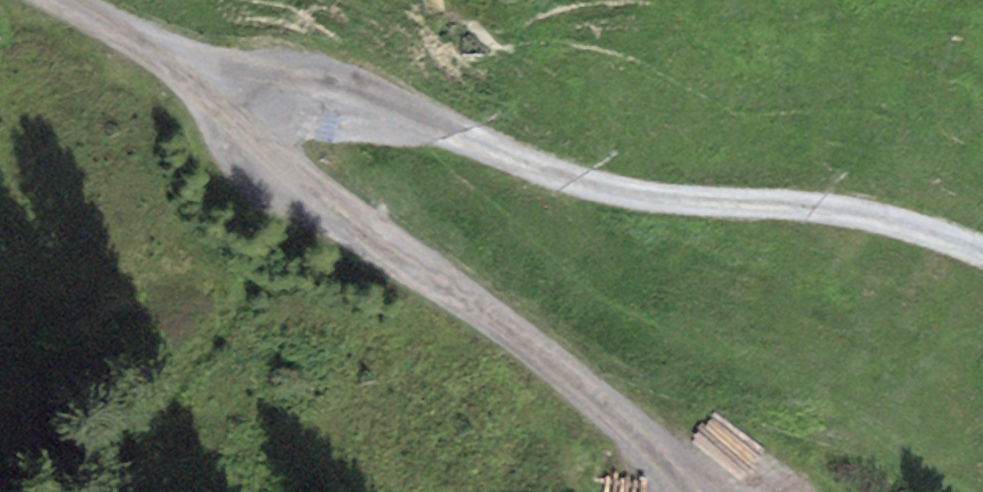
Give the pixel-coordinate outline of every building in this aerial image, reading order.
[(741,491),(771,491),(788,478),(737,418),(703,447),(741,491)]
